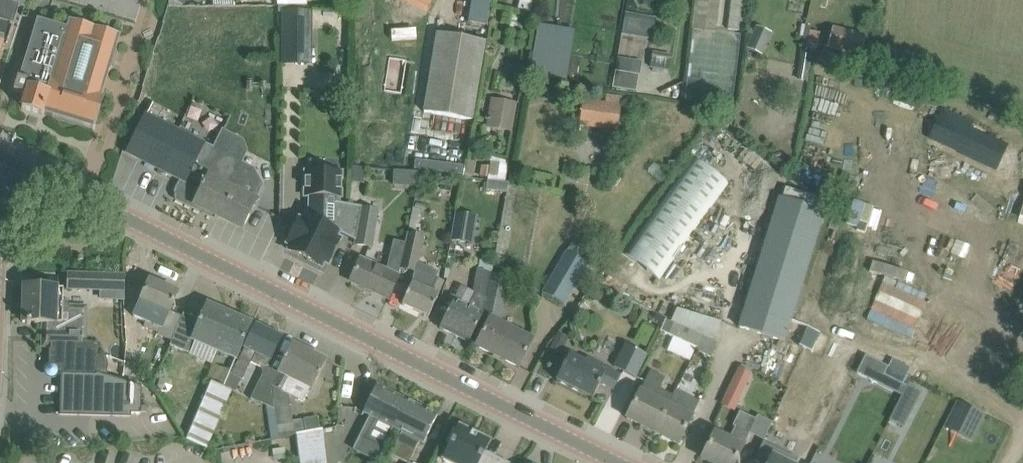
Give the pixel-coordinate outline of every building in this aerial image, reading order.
[(467,23),(488,26),(492,0),(471,0),(467,23)] [(597,0),(563,0),(558,31),(573,33),(574,23),(610,28),(614,2),(597,0)] [(691,29),(716,32),(720,0),(695,0),(691,29)] [(746,0),(732,0),(731,29),(745,29),(746,0)] [(311,57),(311,10),(281,10),(281,57),(311,57)] [(656,18),(626,13),(622,34),(652,40),(656,18)] [(11,27),(12,23),(0,20),(0,47),(1,45),(5,46),(11,27)] [(69,21),(67,29),(38,20),(20,79),(17,78),(13,92),(25,95),(21,108),(42,115),(44,108),(95,123),(102,98),(100,98),(108,70),(109,71),(116,49),(115,48),(119,36),(69,21)] [(828,48),(862,57),(868,35),(834,25),(828,48)] [(756,26),(746,48),(762,56),(773,33),(756,26)] [(435,33),(422,112),(473,121),(486,42),(485,42),(435,33)] [(808,82),(813,54),(814,50),(802,47),(796,80),(808,82)] [(652,56),(650,68),(668,71),(670,59),(652,56)] [(639,75),(615,71),(613,87),(636,92),(639,75)] [(579,126),(618,131),(623,97),(606,95),(605,102),(583,99),(579,126)] [(487,127),(512,131),(518,102),(491,97),(487,127)] [(242,228),(251,210),(257,198),(256,198),(263,185),(254,169),(205,144),(206,143),(167,123),(173,112),(153,101),(136,135),(127,153),(184,182),(177,193),(178,198),(213,215),(215,214),(242,228)] [(957,153),(997,171),(1008,147),(971,129),(974,122),(944,108),(934,131),(961,144),(957,153)] [(730,115),(720,109),(713,122),(723,127),(730,115)] [(658,278),(727,181),(695,158),(628,255),(658,278)] [(481,166),(480,177),(489,178),(491,167),(481,166)] [(340,197),(340,173),(306,172),(305,196),(310,196),(310,218),(306,216),(303,222),(299,219),(287,244),(291,246),(288,251),(321,267),(323,262),(328,264),(339,240),(335,238),(338,232),(355,241),(361,207),(335,202),(335,196),(340,197)] [(784,342),(790,323),(824,212),(779,197),(745,308),(739,327),(784,342)] [(371,247),(377,209),(361,207),(355,241),(355,244),(371,247)] [(472,243),(478,216),(456,212),(451,239),(472,243)] [(408,232),(405,241),(399,268),(415,271),(423,235),(408,232)] [(399,268),(405,241),(393,240),(387,272),(381,269),(360,260),(350,282),(388,298),(398,276),(399,268)] [(566,251),(541,292),(564,306),(570,296),(575,287),(589,264),(588,263),(567,251),(566,251)] [(510,277),(504,275),(492,272),(486,298),(482,313),(476,327),(483,331),(476,346),(519,368),(532,340),(499,324),(510,277)] [(123,275),(67,274),(67,289),(122,290),(123,275)] [(428,317),(436,298),(438,295),(437,294),(443,282),(432,277),(426,290),(412,283),(402,305),(428,317)] [(181,316),(169,311),(177,292),(149,280),(139,302),(141,303),(136,314),(123,314),(124,342),(124,351),(125,351),(122,377),(129,377),(130,352),(135,352),(135,343),(140,343),(139,324),(148,328),(150,324),(159,328),(156,335),(170,341),(181,316)] [(589,290),(589,296),(593,302),(600,302),(604,298),(605,291),(600,286),(594,285),(589,290)] [(482,313),(486,298),(460,286),(448,310),(439,328),(468,343),(476,327),(482,313)] [(69,299),(63,299),(63,288),(23,287),(22,322),(27,322),(27,324),(31,324),(31,322),(42,323),(42,346),(50,347),(50,349),(49,349),(48,367),(56,374),(62,374),(63,413),(131,412),(131,409),(143,409),(143,387),(128,382),(129,377),(122,377),(122,380),(106,375),(108,366),(106,355),(98,355),(99,341),(87,341),(88,304),(69,304),(69,299)] [(170,341),(168,345),(186,353),(191,341),(235,360),(243,342),(251,324),(206,305),(199,323),(196,329),(192,327),(195,319),(183,314),(182,317),(182,316),(181,316),(170,341)] [(697,348),(703,336),(691,331),(695,322),(683,316),(679,326),(670,321),(665,333),(697,348)] [(246,343),(233,369),(245,374),(250,363),(261,368),(263,374),(250,399),(262,405),(265,406),(271,439),(280,438),(279,436),(272,386),(276,376),(264,370),(263,367),(266,366),(270,360),(272,356),(281,339),(255,326),(246,343)] [(559,353),(568,338),(559,332),(550,348),(559,353)] [(697,348),(696,351),(711,358),(717,342),(703,336),(697,348)] [(276,376),(272,386),(279,436),(280,438),(296,435),(303,432),(301,420),(293,421),(288,394),(298,399),(305,402),(312,389),(317,379),(326,361),(291,344),(283,362),(277,372),(278,372),(276,376)] [(636,378),(647,355),(625,344),(614,366),(636,378)] [(613,390),(620,376),(586,358),(583,362),(569,355),(556,380),(592,399),(600,383),(613,390)] [(891,360),(884,375),(903,385),(910,369),(891,360)] [(738,366),(729,385),(743,392),(752,373),(738,366)] [(654,432),(667,406),(653,399),(663,378),(650,372),(626,418),(654,432)] [(231,391),(223,387),(210,382),(186,439),(207,448),(231,391)] [(393,427),(407,401),(376,386),(363,412),(377,419),(367,440),(383,448),(393,427)] [(698,402),(680,393),(675,390),(667,406),(654,432),(678,444),(691,417),(698,402)] [(904,392),(896,407),(909,413),(917,398),(904,392)] [(420,440),(424,442),(437,416),(407,401),(393,427),(401,432),(390,455),(405,462),(408,462),(420,440)] [(970,462),(987,462),(1006,423),(958,401),(943,433),(973,446),(966,461),(970,462)] [(749,418),(739,413),(733,425),(736,426),(729,440),(714,433),(702,458),(711,462),(735,462),(742,448),(741,447),(748,433),(749,434),(756,421),(749,418)] [(461,428),(459,427),(457,431),(453,429),(447,441),(451,443),(443,460),(449,462),(500,462),(482,454),(489,442),(477,436),(477,435),(471,432),(471,433),(461,428)] [(296,435),(301,462),(326,462),(320,429),(303,432),(296,435)] [(754,461),(758,462),(796,462),(798,460),(763,442),(754,461)]
